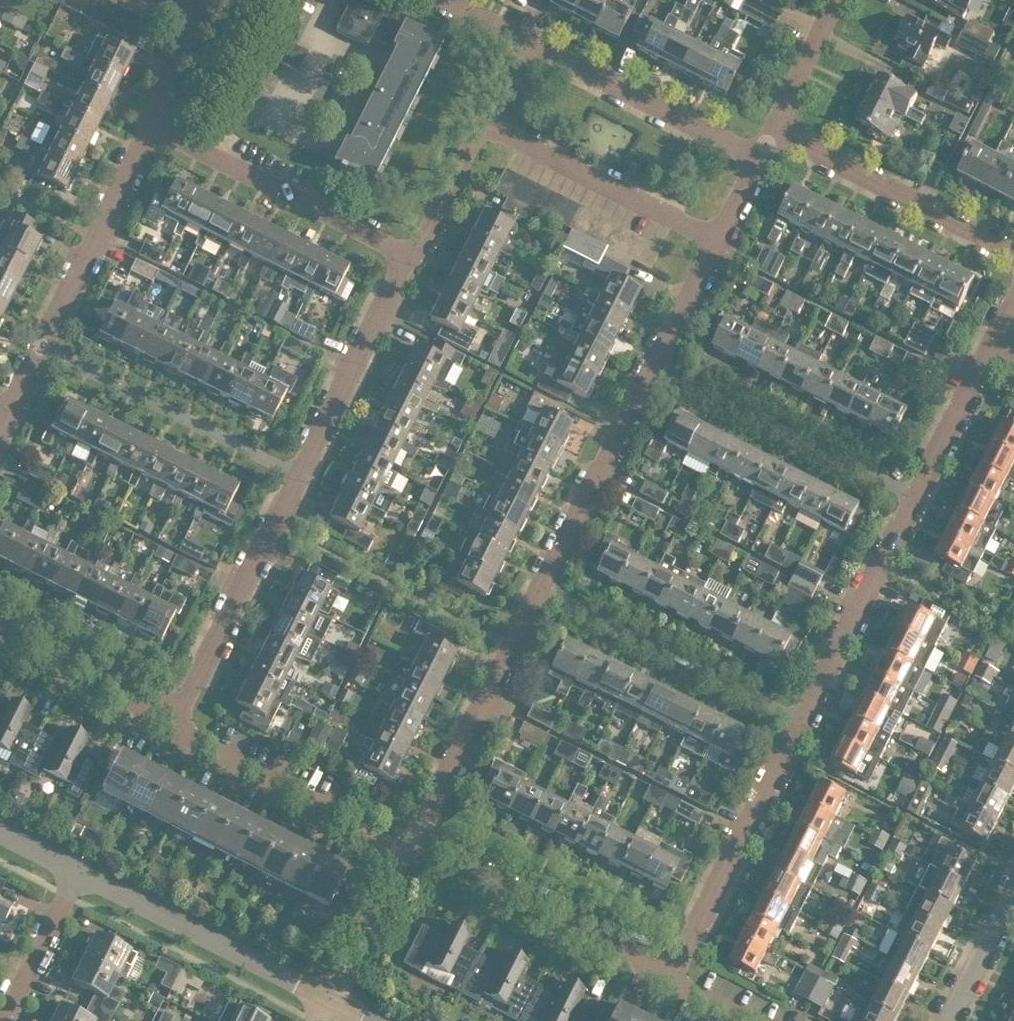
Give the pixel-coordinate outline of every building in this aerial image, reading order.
[(60,3),(72,9),(77,0),(62,0),(60,3)] [(85,16),(93,0),(77,0),(72,9),(85,16)] [(108,1),(106,0),(93,0),(85,16),(98,22),(108,1)] [(333,162),(341,166),(340,168),(345,171),(346,169),(372,182),(442,42),(358,0),(349,0),(335,29),(366,45),(371,36),(396,49),(349,142),(344,140),(333,162)] [(572,14),(579,0),(551,0),(549,3),(572,14)] [(572,14),(594,26),(607,0),(579,0),(572,14)] [(594,26),(617,37),(630,10),(617,4),(619,0),(607,0),(594,26)] [(683,7),(691,11),(694,12),(700,0),(686,0),(683,7)] [(760,22),(767,10),(747,0),(743,0),(738,10),(760,22)] [(935,2),(963,17),(971,0),(936,0),(935,2)] [(110,28),(121,7),(108,1),(98,22),(101,24),(110,28)] [(675,3),(669,15),(667,14),(661,26),(648,19),(635,46),(657,58),(683,7),(675,3)] [(123,35),(134,14),(121,7),(110,28),(123,35)] [(683,7),(657,58),(680,69),(693,42),(681,36),(687,24),(685,23),(691,11),(683,7)] [(6,8),(0,18),(11,23),(16,13),(6,8)] [(26,18),(16,13),(11,23),(21,29),(26,18)] [(136,41),(147,21),(134,14),(123,35),(125,36),(136,41)] [(908,17),(896,39),(909,45),(903,56),(923,65),(928,56),(938,60),(949,39),(939,34),(908,17)] [(967,17),(962,29),(987,42),(993,30),(967,17)] [(728,28),(730,23),(722,19),(720,24),(728,28)] [(96,63),(121,76),(132,53),(120,47),(125,36),(123,35),(110,28),(101,24),(96,34),(85,56),(86,56),(85,58),(96,63)] [(693,42),(680,69),(702,80),(728,28),(720,24),(713,38),(711,37),(705,48),(693,42)] [(737,33),(728,28),(702,80),(725,91),(743,55),(730,49),(732,47),(730,46),(737,33)] [(988,42),(987,42),(962,29),(957,40),(982,53),(988,42)] [(297,71),(307,51),(289,42),(279,62),(297,71)] [(65,46),(65,47),(60,56),(71,61),(76,51),(65,46)] [(76,51),(71,61),(81,66),(85,58),(86,56),(85,56),(76,51)] [(998,64),(991,76),(1002,81),(1012,62),(1001,57),(998,64)] [(988,58),(981,71),(991,76),(998,64),(988,58)] [(46,66),(34,60),(26,74),(39,80),(46,66)] [(110,98),(121,76),(96,63),(84,85),(110,98)] [(879,73),(867,96),(895,111),(906,116),(910,107),(917,94),(907,88),(879,73)] [(98,121),(110,98),(84,85),(77,82),(73,91),(80,94),(73,108),(98,121)] [(1007,89),(993,82),(988,94),(1001,101),(1007,89)] [(948,89),(942,100),(967,112),(972,101),(948,89)] [(978,103),(983,92),(976,89),(971,99),(978,103)] [(38,101),(48,106),(53,95),(43,90),(43,92),(38,101)] [(1013,108),(1013,106),(1013,93),(1010,91),(1003,104),(1013,108)] [(53,95),(48,106),(58,111),(63,102),(64,100),(53,95)] [(884,134),(890,137),(897,124),(890,121),(895,111),(867,96),(856,120),(884,134)] [(910,107),(906,116),(921,124),(926,115),(910,107)] [(73,108),(62,130),(87,143),(98,121),(73,108)] [(76,165),(87,143),(53,126),(48,135),(57,140),(50,152),(76,165)] [(15,145),(25,150),(31,140),(20,135),(15,145)] [(934,159),(946,165),(957,142),(945,137),(934,159)] [(41,145),(31,140),(25,150),(36,155),(41,145)] [(996,155),(981,184),(1003,195),(1013,174),(1013,153),(1011,151),(1013,146),(1003,141),(996,155)] [(959,172),(981,184),(996,155),(973,144),(959,172)] [(44,149),(28,183),(51,194),(56,184),(68,189),(74,178),(70,176),(76,165),(50,152),(44,149)] [(505,166),(493,189),(504,194),(516,172),(505,166)] [(516,172),(504,194),(512,198),(515,200),(526,177),(516,172)] [(1003,195),(1013,200),(1013,174),(1003,195)] [(526,177),(515,200),(525,205),(537,182),(526,177)] [(167,191),(157,186),(149,202),(150,202),(149,205),(147,204),(141,217),(152,222),(155,216),(159,218),(161,213),(175,220),(176,216),(180,218),(194,189),(196,186),(186,182),(184,184),(173,178),(167,191)] [(525,205),(536,210),(547,188),(537,182),(525,205)] [(783,232),(789,220),(802,227),(817,198),(794,186),(779,216),(773,226),(767,238),(776,242),(782,231),(783,232)] [(547,188),(536,210),(546,216),(558,193),(547,188)] [(171,232),(173,232),(178,235),(186,221),(199,228),(203,230),(218,201),(219,198),(209,193),(208,196),(194,189),(180,218),(176,216),(175,220),(171,232)] [(546,216),(557,221),(568,198),(558,193),(546,216)] [(472,232),(501,247),(499,251),(514,256),(517,250),(511,246),(514,240),(506,236),(517,214),(531,221),(536,210),(525,205),(515,200),(512,198),(507,208),(502,205),(497,216),(483,209),(482,212),(480,211),(475,221),(477,222),(472,232)] [(557,221),(567,226),(578,204),(568,198),(557,221)] [(802,227),(806,229),(825,239),(839,209),(817,198),(802,227)] [(229,206),(218,201),(203,230),(199,228),(194,243),(201,247),(205,240),(219,247),(221,239),(225,241),(240,212),(241,209),(230,204),(229,206)] [(567,226),(571,228),(577,232),(589,209),(578,204),(567,226)] [(577,232),(588,237),(599,214),(589,209),(577,232)] [(825,239),(831,242),(847,250),(862,220),(839,209),(825,239)] [(28,262),(39,238),(31,234),(37,224),(10,211),(4,222),(1,220),(0,221),(0,247),(2,248),(28,262)] [(251,218),(240,212),(225,241),(221,239),(219,247),(216,254),(223,257),(230,244),(242,250),(246,252),(261,223),(262,220),(253,215),(251,218)] [(588,237),(598,242),(609,219),(599,214),(588,237)] [(608,247),(620,225),(609,219),(598,242),(608,247)] [(870,261),(884,232),(862,220),(847,250),(835,273),(843,277),(854,253),(870,261)] [(272,228),(261,223),(246,252),(242,250),(237,265),(244,268),(251,254),(263,260),(268,263),(282,233),(284,231),(273,226),(272,228)] [(619,253),(630,230),(620,225),(608,247),(619,253)] [(600,294),(629,309),(631,310),(636,301),(634,299),(639,289),(621,279),(631,259),(608,247),(598,242),(588,237),(577,232),(571,228),(563,245),(587,257),(583,265),(608,278),(601,292),(600,294)] [(629,258),(640,235),(630,230),(619,253),(629,258)] [(501,247),(472,232),(470,231),(464,242),(467,243),(461,254),(489,269),(488,272),(503,277),(506,270),(492,263),(499,251),(501,247)] [(907,243),(884,232),(870,261),(865,270),(887,282),(892,272),(907,243)] [(268,263),(263,260),(258,275),(270,281),(277,268),(285,272),(290,274),(305,244),(306,242),(295,237),(294,239),(282,233),(268,263)] [(631,259),(639,264),(651,240),(640,235),(629,258),(631,259)] [(797,238),(791,250),(798,254),(804,242),(797,238)] [(639,264),(649,269),(661,246),(651,240),(639,264)] [(161,264),(166,252),(144,241),(138,252),(161,264)] [(929,254),(923,251),(907,243),(892,272),(914,283),(929,254)] [(315,250),(305,244),(290,274),(285,272),(281,286),(287,290),(294,277),(307,283),(310,285),(325,255),(327,252),(316,247),(315,250)] [(0,252),(0,276),(16,284),(28,262),(2,248),(0,252)] [(819,249),(813,261),(821,265),(827,253),(819,249)] [(563,268),(566,269),(571,258),(560,252),(553,265),(562,270),(563,268)] [(489,269),(461,254),(459,253),(453,264),(456,265),(450,275),(479,290),(477,293),(492,299),(496,292),(489,288),(495,275),(488,272),(489,269)] [(952,266),(948,264),(929,254),(914,283),(937,295),(952,266)] [(307,283),(303,298),(309,301),(316,287),(333,296),(344,301),(352,284),(342,279),(350,264),(338,258),(336,261),(325,255),(310,285),(307,283)] [(759,255),(753,266),(775,277),(780,266),(759,255)] [(155,276),(158,268),(136,257),(130,269),(152,280),(155,276)] [(975,277),(952,266),(937,295),(931,307),(940,312),(943,306),(957,312),(960,307),(975,277)] [(188,277),(202,285),(208,274),(193,267),(188,277)] [(529,286),(538,290),(548,272),(539,267),(529,286)] [(158,268),(155,276),(176,287),(180,279),(158,268)] [(773,283),(751,271),(745,283),(768,295),(773,283)] [(481,320),(482,319),(485,313),(471,306),(477,293),(479,290),(450,275),(448,274),(443,284),(445,285),(439,297),(469,312),(467,315),(481,320)] [(0,276),(0,304),(5,307),(16,284),(0,276)] [(180,279),(176,287),(198,298),(201,290),(180,279)] [(887,283),(880,296),(888,300),(895,287),(887,283)] [(552,289),(545,285),(541,293),(548,297),(552,289)] [(618,331),(620,332),(626,321),(623,320),(629,309),(600,294),(601,292),(586,286),(583,293),(597,300),(591,313),(589,316),(618,331)] [(108,337),(118,342),(133,314),(138,316),(143,300),(142,300),(145,295),(134,289),(126,303),(114,297),(96,334),(107,340),(108,337)] [(789,309),(796,294),(787,290),(779,304),(789,309)] [(158,303),(166,307),(172,295),(164,291),(158,303)] [(541,293),(537,303),(546,308),(551,298),(548,297),(541,293)] [(796,294),(789,309),(798,314),(806,299),(796,294)] [(469,312),(439,297),(437,296),(432,305),(435,307),(429,318),(442,324),(437,334),(467,350),(476,332),(464,322),(467,315),(469,312)] [(254,311),(265,316),(271,302),(261,297),(254,311)] [(273,306),(267,317),(278,323),(284,309),(287,305),(276,299),(273,306)] [(858,303),(850,299),(844,311),(852,315),(858,303)] [(534,303),(529,314),(536,318),(542,307),(534,303)] [(131,349),(141,354),(156,324),(161,327),(166,312),(158,308),(151,323),(138,316),(133,314),(118,342),(117,345),(130,351),(131,349)] [(578,337),(607,352),(610,353),(615,343),(612,341),(618,331),(589,316),(591,313),(576,308),(573,314),(576,316),(569,331),(580,334),(578,337)] [(824,327),(833,331),(840,317),(831,312),(824,327)] [(713,346),(736,357),(750,330),(719,314),(712,329),(720,332),(713,346)] [(317,328),(295,317),(289,328),(311,340),(317,328)] [(840,317),(833,331),(842,336),(849,321),(840,317)] [(161,327),(156,324),(141,354),(140,356),(152,362),(153,360),(163,365),(177,336),(182,338),(187,322),(181,319),(173,333),(161,327)] [(909,333),(931,344),(936,333),(915,322),(909,333)] [(265,324),(259,335),(266,338),(272,328),(265,324)] [(568,359),(596,373),(598,374),(604,364),(602,363),(607,352),(578,337),(580,334),(569,331),(565,329),(562,335),(576,343),(569,356),(568,359)] [(208,333),(206,332),(202,330),(194,344),(182,338),(177,336),(163,365),(162,367),(173,373),(174,370),(185,375),(199,346),(203,348),(208,333)] [(750,330),(736,357),(758,369),(772,341),(750,330)] [(308,345),(286,333),(281,344),(303,356),(308,345)] [(931,344),(909,333),(904,344),(926,354),(931,344)] [(528,341),(538,345),(541,340),(531,335),(528,341)] [(869,350),(878,354),(886,340),(877,335),(869,350)] [(411,357),(405,367),(433,382),(432,385),(446,390),(450,384),(443,380),(452,362),(459,366),(464,355),(434,340),(429,350),(417,343),(416,345),(413,344),(407,355),(411,357)] [(886,340),(878,354),(886,358),(887,358),(894,344),(886,340)] [(199,346),(185,375),(183,378),(195,383),(196,381),(206,386),(220,357),(225,359),(230,344),(223,341),(216,355),(203,348),(199,346)] [(772,341),(758,369),(781,380),(795,353),(772,341)] [(800,343),(795,353),(781,380),(803,391),(817,364),(822,354),(800,343)] [(494,350),(488,361),(499,367),(505,356),(494,350)] [(590,385),(596,373),(568,359),(569,356),(554,351),(552,353),(546,350),(541,360),(561,371),(556,382),(542,375),(536,386),(561,398),(566,388),(584,397),(585,395),(588,397),(593,386),(590,385)] [(217,392),(228,397),(242,368),(247,370),(252,355),(245,352),(238,366),(225,359),(220,357),(206,386),(205,389),(216,394),(217,392)] [(905,364),(924,374),(930,362),(911,352),(905,364)] [(242,368),(228,397),(227,400),(237,405),(238,403),(248,408),(263,378),(268,381),(273,366),(267,363),(260,377),(247,370),(242,368)] [(803,391),(816,398),(825,403),(839,375),(817,364),(803,391)] [(248,408),(247,411),(260,417),(261,414),(272,420),(286,390),(289,391),(296,377),(273,366),(268,381),(263,378),(248,408)] [(433,382),(405,367),(402,366),(397,377),(400,378),(394,389),(422,403),(420,407),(436,413),(440,405),(425,398),(432,385),(433,382)] [(869,373),(861,387),(847,414),(870,426),(884,398),(888,391),(874,384),(877,377),(869,373)] [(839,375),(825,403),(847,414),(861,387),(839,375)] [(389,399),(383,410),(411,425),(410,428),(425,434),(428,427),(414,419),(420,407),(422,403),(394,389),(391,387),(386,397),(389,399)] [(481,404),(486,394),(476,389),(471,399),(481,404)] [(532,429),(561,443),(563,445),(568,435),(566,433),(571,423),(553,413),(558,403),(534,391),(528,403),(541,409),(533,426),(532,429)] [(491,395),(486,406),(496,411),(502,400),(491,395)] [(481,404),(471,399),(469,398),(462,411),(475,417),(481,404)] [(907,410),(884,398),(870,426),(893,437),(907,410)] [(87,410),(88,408),(76,402),(75,404),(66,399),(52,427),(48,426),(40,441),(48,445),(56,431),(67,436),(72,439),(87,410)] [(383,410),(380,409),(375,419),(378,421),(372,433),(400,447),(398,450),(414,455),(418,449),(403,441),(410,428),(411,425),(383,410)] [(62,452),(65,453),(70,456),(78,441),(89,447),(93,450),(108,421),(109,419),(99,414),(98,416),(87,410),(72,439),(67,436),(62,452)] [(663,451),(668,441),(688,452),(703,424),(680,412),(669,432),(662,429),(653,447),(663,451)] [(491,421),(481,416),(475,429),(485,433),(491,421)] [(992,442),(1013,453),(1013,424),(1004,419),(992,442)] [(84,463),(86,464),(91,467),(99,452),(111,458),(116,461),(130,432),(131,430),(120,424),(119,427),(108,421),(93,450),(89,447),(84,463)] [(555,454),(561,443),(532,429),(533,426),(519,421),(516,427),(518,428),(510,443),(522,447),(521,451),(550,465),(552,466),(558,455),(555,454)] [(711,463),(725,435),(703,424),(688,452),(711,463)] [(367,442),(361,453),(390,468),(388,470),(404,476),(407,470),(392,462),(398,450),(400,447),(372,433),(369,431),(365,440),(367,442)] [(140,437),(130,432),(116,461),(111,458),(106,474),(113,478),(121,463),(133,470),(136,471),(151,443),(152,440),(141,435),(140,437)] [(725,435),(711,463),(708,468),(717,473),(720,468),(733,474),(747,447),(725,435)] [(441,452),(453,458),(459,448),(447,441),(441,452)] [(510,472),(539,487),(541,488),(547,478),(544,476),(550,465),(521,451),(522,447),(510,443),(508,442),(505,449),(519,456),(512,469),(510,472)] [(992,442),(981,464),(1006,477),(1013,481),(1013,453),(992,442)] [(161,448),(151,443),(136,471),(133,470),(127,485),(134,489),(142,474),(153,480),(158,482),(173,453),(174,452),(162,446),(161,448)] [(755,486),(759,477),(769,458),(747,447),(733,474),(755,486)] [(356,463),(350,475),(379,490),(378,492),(393,497),(396,491),(382,483),(388,470),(390,468),(361,453),(358,452),(353,462),(356,463)] [(438,452),(434,461),(448,469),(453,459),(438,452)] [(153,480),(148,496),(157,500),(166,486),(175,490),(179,493),(194,464),(195,462),(184,456),(183,459),(173,453),(158,482),(153,480)] [(749,496),(771,508),(777,497),(791,469),(769,458),(759,477),(755,486),(749,496)] [(27,473),(36,477),(49,484),(53,477),(55,472),(33,461),(27,473)] [(204,470),(194,464),(179,493),(175,490),(169,507),(176,510),(184,495),(196,501),(201,504),(216,475),(217,473),(205,467),(204,470)] [(508,477),(501,491),(500,493),(528,507),(531,508),(536,499),(533,498),(539,487),(510,472),(512,469),(497,464),(494,470),(508,477)] [(981,464),(970,486),(995,499),(1006,477),(981,464)] [(791,469),(777,497),(771,508),(780,512),(786,502),(799,508),(813,481),(791,469)] [(53,477),(49,484),(60,489),(67,477),(56,471),(55,472),(53,477)] [(379,490),(350,475),(348,474),(342,483),(345,485),(339,496),(368,511),(367,514),(382,519),(385,513),(371,505),(378,492),(379,490)] [(225,480),(216,475),(201,504),(196,501),(191,517),(197,521),(202,511),(230,526),(241,506),(230,501),(238,484),(226,478),(225,480)] [(19,489),(42,500),(48,488),(25,477),(19,489)] [(662,503),(668,491),(646,480),(640,491),(662,503)] [(6,481),(2,489),(12,494),(16,485),(6,481)] [(460,486),(448,481),(442,493),(454,499),(460,486)] [(821,520),(835,492),(813,481),(799,508),(821,520)] [(81,483),(75,496),(92,505),(99,492),(81,483)] [(522,519),(528,507),(500,493),(501,491),(487,484),(483,492),(490,495),(483,509),(490,512),(489,514),(517,529),(520,530),(525,520),(522,519)] [(1005,505),(995,499),(970,486),(958,509),(994,527),(1005,505)] [(431,502),(436,491),(429,487),(423,498),(431,502)] [(858,504),(835,492),(821,520),(853,536),(865,512),(856,507),(858,504)] [(98,495),(94,504),(103,509),(104,507),(100,496),(98,495)] [(339,496),(337,495),(332,505),(334,506),(329,517),(347,526),(342,537),(366,549),(372,538),(358,531),(367,514),(368,511),(339,496)] [(631,507),(654,520),(660,508),(637,496),(631,507)] [(676,510),(684,514),(691,501),(682,497),(676,510)] [(691,501),(684,514),(693,518),(699,505),(691,501)] [(415,533),(426,511),(416,506),(405,528),(415,533)] [(478,536),(507,550),(509,551),(514,542),(511,541),(517,529),(489,514),(490,512),(483,509),(475,507),(472,513),(486,520),(480,532),(478,536)] [(728,537),(735,524),(740,515),(728,509),(724,518),(727,519),(720,533),(728,537)] [(994,527),(958,509),(947,531),(973,543),(984,549),(996,528),(994,527)] [(100,528),(104,519),(92,513),(87,521),(100,528)] [(434,534),(442,519),(432,514),(424,529),(434,534)] [(665,530),(675,535),(682,519),(673,514),(665,530)] [(0,529),(0,559),(10,564),(25,535),(29,537),(32,526),(34,522),(25,517),(18,532),(3,524),(0,529)] [(682,519),(675,535),(683,539),(691,524),(682,519)] [(139,526),(149,531),(152,525),(142,520),(139,526)] [(119,524),(112,521),(107,530),(115,533),(119,524)] [(735,524),(728,537),(737,542),(744,529),(735,524)] [(25,535),(10,564),(8,567),(19,572),(21,570),(32,575),(46,546),(51,548),(56,533),(48,529),(46,533),(32,526),(29,537),(25,535)] [(500,562),(507,550),(478,536),(480,532),(465,527),(461,535),(468,538),(463,552),(469,554),(467,558),(495,572),(498,573),(503,563),(500,562)] [(984,550),(972,544),(947,531),(935,554),(947,560),(942,570),(966,582),(972,571),(973,572),(984,550)] [(185,537),(179,549),(201,560),(208,547),(185,537)] [(711,552),(719,556),(726,543),(718,538),(711,552)] [(46,546),(32,575),(31,577),(41,582),(42,580),(53,586),(67,557),(72,559),(77,544),(70,540),(63,555),(51,548),(46,546)] [(726,543),(719,556),(729,561),(735,547),(726,543)] [(764,556),(773,560),(779,547),(771,543),(764,556)] [(599,573),(621,584),(636,556),(613,545),(599,573)] [(779,547),(773,560),(782,565),(788,552),(779,547)] [(169,562),(174,554),(162,548),(158,557),(169,562)] [(454,549),(453,551),(450,556),(464,563),(456,581),(441,574),(436,585),(460,597),(466,587),(484,596),(484,594),(487,595),(492,585),(490,583),(495,572),(467,558),(469,554),(463,552),(454,549)] [(67,557),(53,586),(52,588),(62,593),(63,591),(74,597),(88,567),(94,570),(97,560),(99,555),(92,551),(85,565),(72,559),(67,557)] [(644,595),(666,607),(680,579),(684,571),(673,565),(676,558),(666,553),(658,568),(644,595)] [(199,564),(177,554),(171,565),(193,575),(199,564)] [(397,568),(401,560),(389,554),(385,562),(397,568)] [(621,584),(644,595),(658,568),(636,556),(621,584)] [(88,567),(74,597),(73,599),(84,604),(84,602),(95,608),(110,578),(116,581),(120,566),(113,562),(111,567),(97,560),(94,570),(88,567)] [(796,572),(818,584),(824,572),(802,560),(796,572)] [(754,575),(763,580),(771,566),(761,561),(754,575)] [(1008,562),(1004,569),(1013,576),(1013,565),(1008,562)] [(771,566),(763,580),(772,585),(779,570),(771,566)] [(295,585),(290,596),(319,610),(317,614),(331,619),(335,612),(330,610),(339,593),(343,595),(349,584),(324,571),(319,581),(301,572),(299,574),(298,573),(292,584),(295,585)] [(666,607),(688,618),(706,582),(684,571),(680,579),(666,607)] [(117,618),(128,596),(131,589),(137,592),(141,577),(135,573),(127,587),(116,581),(110,578),(95,608),(94,610),(105,615),(106,613),(117,618)] [(688,618),(710,629),(724,602),(732,588),(709,576),(706,582),(688,618)] [(787,589),(810,601),(816,589),(793,577),(787,589)] [(117,618),(115,621),(124,625),(125,622),(138,629),(153,600),(156,601),(163,587),(156,583),(149,598),(137,592),(131,589),(128,596),(117,618)] [(153,600),(138,629),(137,631),(147,636),(149,634),(160,639),(174,611),(177,612),(184,598),(173,592),(164,605),(156,601),(153,600)] [(284,606),(279,616),(308,631),(306,635),(321,640),(324,634),(310,627),(317,614),(319,610),(290,596),(289,596),(287,595),(282,605),(284,606)] [(910,604),(898,627),(935,646),(947,623),(945,622),(950,611),(924,598),(919,609),(910,604)] [(710,629),(732,641),(746,613),(724,602),(710,629)] [(754,652),(769,624),(746,613),(732,641),(754,652)] [(308,631),(279,616),(278,617),(277,616),(271,626),(273,627),(268,638),(297,653),(295,657),(310,662),(321,640),(306,635),(308,631)] [(415,658),(444,673),(445,672),(447,673),(452,664),(450,662),(455,652),(437,642),(443,632),(418,620),(413,630),(426,637),(417,655),(415,658)] [(792,636),(769,624),(754,652),(777,664),(792,636)] [(980,631),(989,636),(991,631),(982,626),(980,631)] [(936,646),(935,646),(898,627),(887,649),(925,669),(936,646)] [(359,644),(365,633),(356,629),(351,639),(359,644)] [(262,649),(257,660),(286,675),(284,679),(294,682),(299,684),(302,678),(288,670),(295,657),(297,653),(268,638),(267,639),(265,638),(260,648),(262,649)] [(588,650),(565,639),(551,666),(547,673),(560,680),(555,690),(565,695),(574,677),(588,650)] [(349,640),(344,649),(354,654),(359,645),(349,640)] [(376,651),(365,645),(359,657),(370,663),(376,651)] [(991,646),(986,655),(997,661),(1002,651),(991,646)] [(914,691),(925,669),(887,649),(876,671),(902,685),(914,691)] [(404,680),(433,695),(434,694),(436,695),(441,685),(439,684),(444,673),(415,658),(417,655),(402,650),(400,655),(413,662),(406,676),(404,680)] [(587,708),(591,699),(610,662),(588,650),(574,677),(569,687),(582,694),(577,703),(587,708)] [(960,659),(974,666),(977,659),(963,651),(960,659)] [(342,675),(347,664),(331,656),(325,667),(342,675)] [(970,673),(974,666),(960,659),(956,665),(970,673)] [(286,675),(257,660),(256,661),(254,660),(249,670),(251,671),(246,681),(275,696),(273,700),(281,703),(288,705),(291,699),(287,697),(294,682),(284,679),(286,675)] [(983,661),(979,669),(993,676),(997,669),(983,661)] [(614,709),(633,673),(610,662),(591,699),(603,705),(599,712),(610,718),(614,709)] [(366,672),(354,666),(348,678),(360,684),(366,672)] [(990,683),(993,676),(979,669),(976,675),(990,683)] [(890,707),(902,685),(876,671),(864,693),(890,707)] [(953,681),(962,686),(967,676),(958,671),(953,681)] [(393,701),(423,716),(423,715),(425,716),(430,706),(428,705),(433,695),(404,680),(406,676),(391,672),(388,677),(380,693),(395,698),(393,701)] [(637,720),(641,711),(655,684),(633,673),(614,709),(637,720)] [(273,700),(275,696),(246,681),(244,680),(238,692),(241,693),(236,703),(245,707),(239,718),(266,732),(281,703),(273,700)] [(333,695),(338,686),(327,681),(323,690),(333,695)] [(659,731),(663,722),(677,695),(655,684),(641,711),(637,720),(659,731)] [(1013,714),(1013,686),(1009,684),(1004,695),(1009,697),(1003,709),(1013,714)] [(350,691),(343,688),(338,699),(345,702),(350,691)] [(941,696),(937,703),(951,710),(955,703),(957,699),(943,692),(941,696)] [(383,722),(412,737),(413,736),(414,737),(420,727),(418,726),(423,716),(393,701),(395,698),(380,693),(377,699),(391,706),(384,719),(383,722)] [(891,735),(902,713),(890,707),(864,693),(853,716),(891,735)] [(686,734),(699,707),(677,695),(663,722),(686,734)] [(0,710),(0,746),(13,753),(8,763),(20,768),(40,730),(23,722),(28,711),(10,702),(5,712),(0,710)] [(549,727),(555,715),(532,704),(526,715),(549,727)] [(313,715),(321,719),(325,711),(314,705),(310,713),(313,715)] [(332,706),(326,717),(333,721),(339,710),(332,706)] [(956,713),(971,720),(974,713),(960,706),(956,713)] [(1003,709),(998,706),(993,717),(1003,723),(998,734),(1013,742),(1013,714),(1003,709)] [(708,745),(722,718),(699,707),(686,734),(698,740),(692,752),(702,757),(708,745)] [(291,731),(302,737),(313,715),(310,713),(303,709),(291,731)] [(967,727),(971,720),(956,713),(953,720),(967,727)] [(372,744),(401,759),(401,758),(403,759),(409,749),(407,748),(412,737),(383,722),(384,719),(370,714),(367,720),(381,727),(374,740),(372,744)] [(932,714),(926,725),(940,732),(946,721),(932,714)] [(891,735),(853,716),(841,738),(867,751),(875,755),(879,757),(891,735)] [(745,730),(722,718),(708,745),(722,752),(715,765),(731,773),(741,753),(735,749),(742,734),(745,730)] [(540,744),(547,731),(524,720),(518,732),(540,744)] [(562,734),(572,738),(578,726),(568,721),(562,734)] [(306,743),(319,750),(329,729),(317,722),(306,743)] [(745,730),(742,734),(752,739),(757,729),(747,724),(745,730)] [(335,726),(324,748),(335,754),(347,732),(335,726)] [(578,726),(572,738),(579,742),(586,730),(578,726)] [(998,734),(987,728),(982,738),(1001,748),(994,760),(1013,770),(1013,742),(998,734)] [(63,742),(43,731),(40,730),(20,768),(38,778),(43,767),(71,781),(66,791),(77,797),(97,759),(80,750),(85,740),(68,731),(63,742)] [(370,748),(360,766),(355,777),(371,785),(376,774),(389,781),(390,779),(392,781),(398,770),(396,769),(401,759),(372,744),(374,740),(359,735),(356,741),(370,748)] [(551,754),(561,758),(569,743),(559,738),(551,754)] [(875,755),(867,751),(841,738),(830,761),(856,774),(863,761),(866,763),(870,761),(872,762),(875,755)] [(934,757),(948,765),(952,757),(948,756),(954,744),(944,739),(934,757)] [(914,747),(929,755),(932,747),(918,740),(914,747)] [(569,743),(561,758),(570,763),(578,748),(569,743)] [(606,756),(616,761),(622,748),(612,743),(606,756)] [(622,748),(616,761),(624,765),(631,752),(622,748)] [(101,790),(125,802),(144,763),(121,752),(101,790)] [(1013,785),(1013,770),(994,760),(981,753),(975,764),(989,771),(983,782),(1009,795),(1013,785)] [(945,772),(948,765),(934,757),(930,765),(945,772)] [(507,809),(521,782),(525,775),(494,759),(481,785),(488,789),(484,798),(507,809)] [(905,768),(916,775),(921,766),(910,760),(905,768)] [(597,777),(605,781),(613,765),(605,761),(597,777)] [(144,763),(125,802),(147,813),(167,775),(144,763)] [(613,765),(605,781),(615,786),(622,770),(613,765)] [(651,778),(661,783),(667,770),(657,766),(651,778)] [(667,770),(661,783),(669,787),(676,775),(667,770)] [(912,795),(919,780),(904,773),(897,787),(912,795)] [(147,813),(169,825),(189,786),(167,775),(147,813)] [(912,795),(906,807),(918,813),(932,785),(920,779),(919,780),(912,795)] [(808,803),(834,816),(846,793),(820,780),(808,803)] [(507,809),(529,821),(543,793),(521,782),(507,809)] [(962,800),(997,818),(1009,795),(983,782),(978,793),(968,788),(962,800)] [(641,799),(650,803),(658,788),(649,783),(641,799)] [(683,795),(706,807),(712,794),(689,783),(683,795)] [(565,804),(551,832),(574,843),(591,808),(579,802),(585,789),(575,784),(565,804)] [(169,825),(192,836),(211,798),(189,786),(169,825)] [(23,794),(12,788),(6,799),(17,804),(23,794)] [(658,788),(650,803),(659,808),(666,792),(658,788)] [(529,821),(551,832),(565,804),(543,793),(529,821)] [(598,796),(591,808),(574,843),(596,855),(610,827),(614,819),(602,813),(608,801),(598,796)] [(950,822),(960,828),(986,841),(997,818),(962,800),(957,797),(953,806),(957,809),(950,822)] [(192,836),(214,847),(234,809),(211,798),(192,836)] [(704,811),(680,799),(674,811),(697,823),(704,811)] [(846,822),(834,816),(808,803),(797,825),(832,843),(838,831),(841,832),(846,822)] [(214,847),(237,859),(256,821),(234,809),(214,847)] [(237,859),(259,870),(279,832),(256,821),(237,859)] [(833,844),(797,825),(786,847),(822,866),(833,844)] [(596,855),(618,866),(632,838),(610,827),(596,855)] [(870,834),(885,841),(888,835),(874,827),(870,834)] [(96,832),(89,845),(100,851),(106,837),(96,832)] [(259,870),(282,882),(301,844),(279,832),(259,870)] [(881,849),(885,841),(870,834),(867,841),(881,849)] [(936,868),(964,882),(976,859),(971,857),(975,850),(954,839),(953,842),(941,836),(934,850),(936,851),(930,864),(936,868)] [(894,837),(890,844),(904,851),(908,845),(894,837)] [(618,866),(640,877),(654,850),(632,838),(618,866)] [(654,850),(640,877),(663,889),(670,876),(678,881),(692,853),(683,849),(681,851),(659,840),(654,850)] [(909,843),(905,852),(914,856),(918,848),(909,843)] [(282,882),(304,893),(324,855),(301,844),(282,882)] [(901,859),(904,851),(890,844),(886,851),(901,859)] [(811,888),(822,866),(786,847),(774,869),(811,888)] [(324,855),(304,893),(327,905),(347,867),(324,855)] [(953,905),(964,882),(936,868),(930,864),(918,887),(927,892),(953,905)] [(800,910),(811,888),(774,869),(763,892),(800,910)] [(848,879),(862,886),(866,879),(852,872),(848,879)] [(174,886),(187,893),(192,882),(180,875),(174,886)] [(858,893),(862,886),(848,879),(844,886),(858,893)] [(871,882),(868,889),(882,896),(885,889),(871,882)] [(942,927),(953,905),(927,892),(918,887),(907,909),(916,914),(942,927)] [(878,903),(882,896),(868,889),(864,896),(878,903)] [(752,914),(778,927),(788,932),(800,910),(763,892),(752,914)] [(438,908),(429,904),(424,913),(433,918),(438,908)] [(778,927),(752,914),(741,936),(767,949),(778,927)] [(905,936),(930,949),(942,927),(916,914),(905,936)] [(826,923),(840,931),(843,924),(829,916),(826,923)] [(836,938),(840,931),(826,923),(822,931),(836,938)] [(448,985),(460,991),(479,953),(462,945),(468,934),(449,925),(444,935),(421,924),(402,962),(421,971),(426,961),(453,975),(448,985)] [(849,926),(845,933),(859,941),(863,934),(849,926)] [(84,957),(118,974),(125,978),(137,954),(92,932),(86,945),(89,947),(84,957)] [(930,949),(905,936),(897,932),(885,954),(886,955),(893,959),(919,972),(930,949)] [(842,941),(834,956),(845,961),(852,946),(856,948),(859,941),(845,933),(842,941)] [(767,949),(741,936),(729,959),(755,972),(762,959),(774,965),(779,956),(767,949)] [(509,1004),(505,1014),(517,1019),(531,990),(522,985),(524,980),(519,978),(526,964),(503,952),(498,963),(479,953),(460,991),(478,1000),(483,991),(509,1004)] [(882,981),(908,994),(919,972),(893,959),(886,955),(874,977),(875,977),(882,981)] [(118,974),(84,957),(72,981),(94,992),(88,1003),(111,1015),(118,1002),(123,990),(112,985),(118,974)] [(171,988),(181,967),(160,957),(154,967),(166,973),(161,983),(171,988)] [(806,970),(820,977),(823,970),(810,963),(806,970)] [(204,979),(181,967),(171,988),(180,993),(186,982),(199,989),(204,979)] [(807,1000),(819,978),(805,970),(794,992),(807,1000)] [(820,977),(834,984),(838,977),(823,970),(820,977)] [(863,999),(896,1016),(908,994),(882,981),(875,977),(863,999)] [(833,985),(819,978),(808,1000),(821,1007),(833,985)] [(539,984),(535,982),(531,990),(517,1019),(520,1020),(539,1020),(540,1019),(543,1020),(589,1020),(594,1011),(576,1002),(582,992),(559,980),(553,991),(539,984)] [(163,997),(151,991),(146,1003),(157,1008),(163,997)] [(863,999),(855,995),(849,1006),(859,1011),(854,1020),(894,1020),(896,1016),(863,999)] [(270,1020),(229,1000),(218,1020),(270,1020)] [(88,1003),(82,1015),(60,1004),(52,1020),(108,1020),(111,1015),(88,1003)] [(641,1016),(618,1005),(610,1020),(639,1020),(641,1016)] [(157,1020),(169,1020),(172,1014),(163,1009),(157,1020)]
